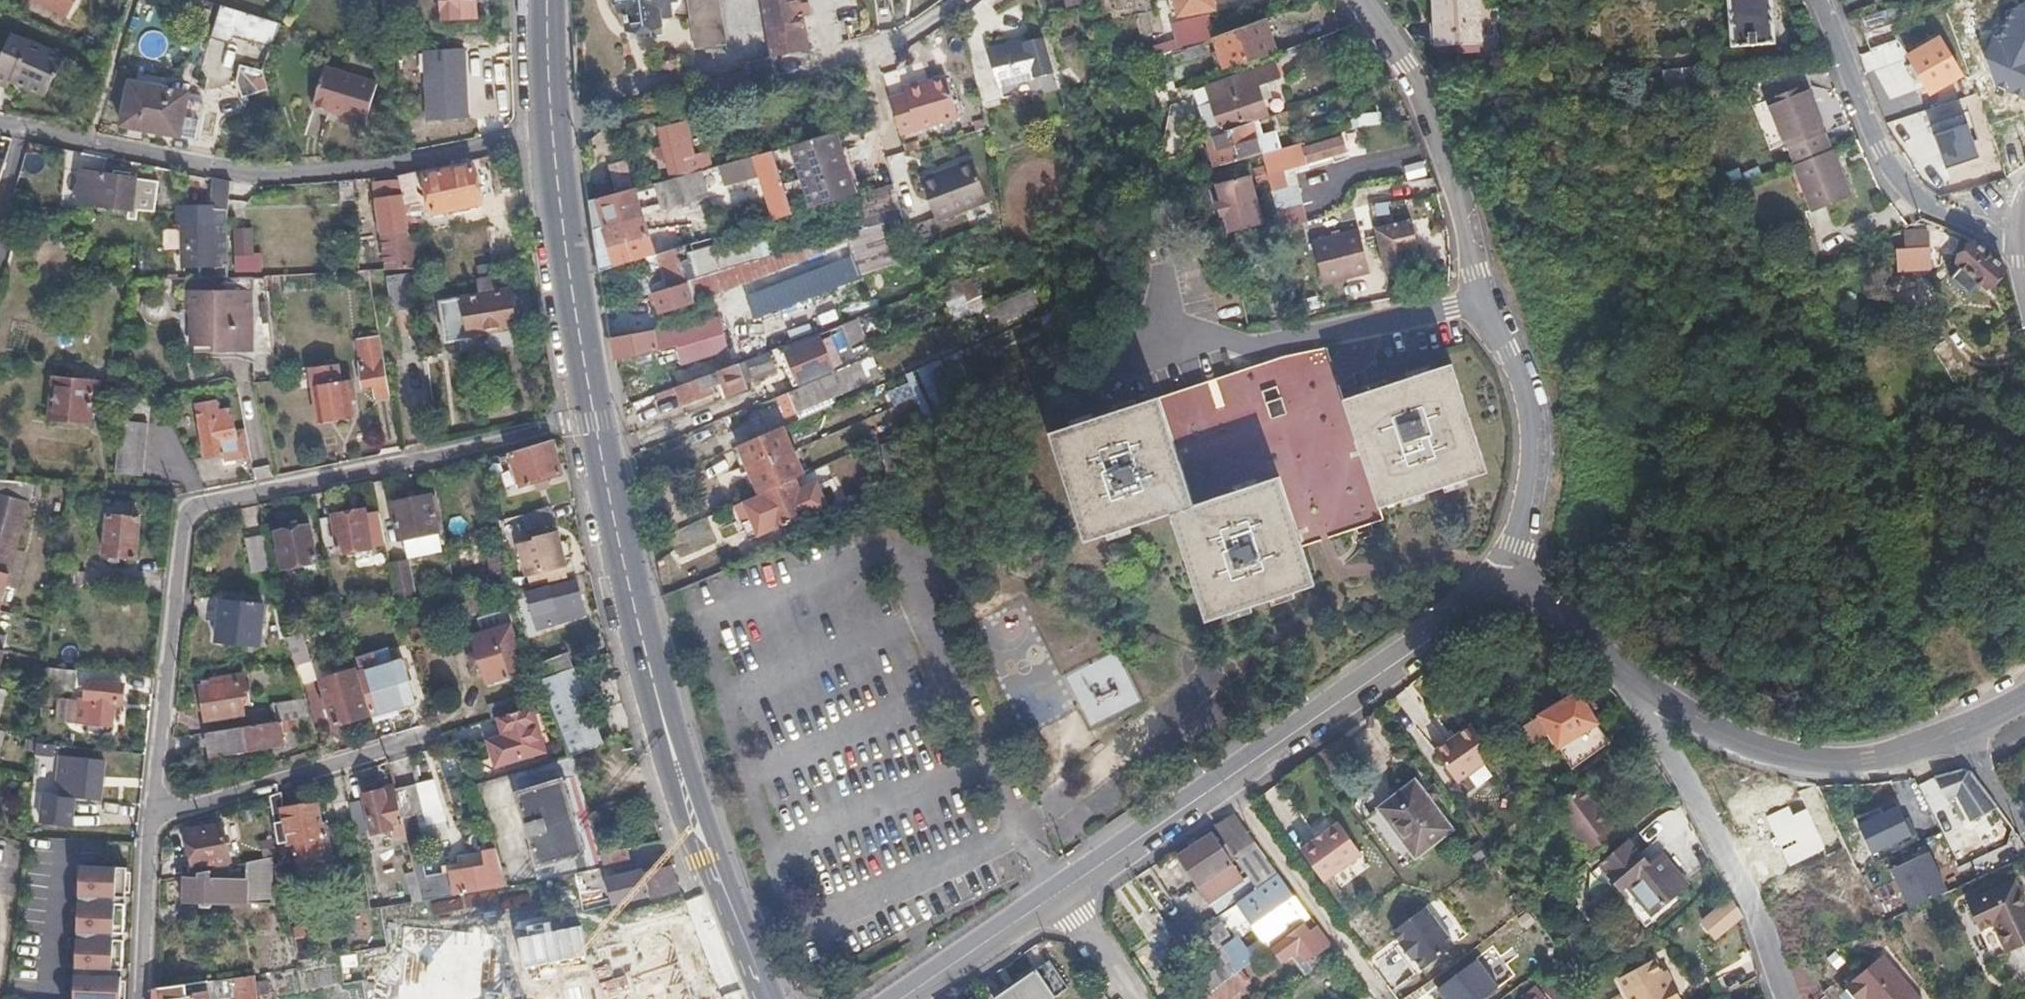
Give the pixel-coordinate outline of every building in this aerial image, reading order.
[(66,17),(75,0),(35,0),(66,17)] [(476,0),(442,0),(443,17),(476,16),(476,0)] [(618,0),(611,0),(611,3),(612,5),(614,7),(616,9),(619,9),(618,0)] [(619,9),(619,12),(626,11),(628,30),(658,26),(657,19),(666,18),(665,2),(674,1),(674,0),(618,0),(619,9)] [(719,0),(687,0),(695,49),(726,44),(719,0)] [(809,52),(803,18),(801,4),(800,0),(761,0),(772,56),(773,61),(809,52)] [(1181,17),(1215,9),(1213,0),(1177,0),(1181,17)] [(1429,46),(1475,45),(1474,0),(1428,0),(1429,46)] [(1770,0),(1732,0),(1734,45),(1774,42),(1770,0)] [(808,2),(801,4),(803,18),(811,17),(808,2)] [(1884,8),(1861,18),(1866,33),(1890,24),(1884,8)] [(231,9),(204,22),(213,40),(240,27),(231,9)] [(1163,58),(1169,55),(1216,38),(1209,15),(1176,26),(1181,39),(1159,46),(1163,58)] [(1898,40),(1892,23),(1890,24),(1866,33),(1871,50),(1898,40)] [(1251,44),(1245,27),(1216,38),(1220,50),(1216,52),(1219,60),(1224,59),(1227,68),(1249,60),(1244,46),(1251,44)] [(1038,49),(1032,33),(1023,36),(1024,42),(987,50),(998,85),(1035,79),(1034,75),(1039,74),(1040,78),(1049,75),(1044,63),(1041,64),(1035,50),(1038,49)] [(71,55),(35,38),(34,42),(16,34),(0,69),(0,80),(13,86),(15,83),(31,90),(33,85),(50,93),(58,75),(61,76),(71,55)] [(1960,71),(1940,37),(1910,54),(1930,91),(1949,81),(1948,79),(1960,71)] [(464,48),(419,49),(420,119),(465,118),(464,48)] [(811,51),(809,52),(773,61),(776,75),(814,65),(811,51)] [(744,61),(746,68),(773,61),(772,56),(744,61)] [(776,75),(773,61),(746,68),(746,72),(714,79),(716,90),(776,75)] [(1204,105),(1213,102),(1222,128),(1222,130),(1268,114),(1258,86),(1284,77),(1279,62),(1198,90),(1204,105)] [(268,87),(264,73),(262,68),(239,63),(235,75),(235,79),(241,95),(268,87)] [(359,118),(371,80),(318,64),(306,103),(337,111),(335,118),(353,123),(355,117),(359,118)] [(1665,72),(1667,88),(1696,84),(1695,69),(1665,72)] [(189,100),(190,93),(168,88),(169,80),(139,74),(138,82),(130,81),(122,124),(197,141),(204,104),(189,100)] [(919,90),(888,97),(897,132),(956,118),(945,78),(917,84),(919,90)] [(1770,96),(1795,163),(1831,150),(1824,133),(1829,132),(1810,82),(1770,96)] [(1212,131),(1222,128),(1213,102),(1204,105),(1212,131)] [(692,153),(684,122),(659,129),(668,172),(683,168),(682,163),(688,161),(686,155),(692,153)] [(1261,153),(1250,123),(1204,137),(1213,167),(1261,153)] [(855,195),(838,133),(793,144),(813,208),(855,195)] [(1303,148),(1301,142),(1261,153),(1266,172),(1344,151),(1341,138),(1303,148)] [(1835,149),(1831,150),(1795,163),(1814,210),(1852,195),(1835,149)] [(792,213),(772,150),(752,155),(773,219),(792,213)] [(934,218),(985,201),(972,159),(955,165),(956,169),(921,181),(934,218)] [(1423,161),(1402,165),(1405,179),(1425,175),(1423,161)] [(480,205),(474,168),(425,176),(431,214),(480,205)] [(131,208),(133,175),(80,172),(77,203),(131,208)] [(1261,223),(1248,175),(1214,184),(1227,232),(1261,223)] [(676,201),(669,178),(653,182),(660,205),(676,201)] [(229,218),(229,184),(212,180),(212,217),(229,218)] [(411,235),(398,182),(375,184),(388,270),(421,269),(417,234),(411,235)] [(867,193),(876,217),(897,209),(888,185),(867,193)] [(654,254),(633,187),(590,199),(601,270),(654,254)] [(229,263),(229,218),(212,217),(171,216),(171,231),(179,232),(180,273),(216,273),(216,264),(229,263)] [(1412,219),(1375,228),(1386,272),(1416,264),(1412,248),(1419,246),(1412,219)] [(1323,282),(1370,269),(1359,227),(1311,240),(1323,282)] [(230,228),(232,271),(255,271),(254,228),(230,228)] [(1989,288),(2006,267),(1975,242),(1957,260),(1959,262),(1955,267),(1958,270),(1951,278),(1971,295),(1982,282),(1989,288)] [(1911,269),(1933,269),(1932,247),(1910,248),(1911,269)] [(669,287),(687,281),(713,274),(708,263),(693,267),(689,253),(662,262),(669,287)] [(746,299),(755,323),(861,284),(852,259),(746,299)] [(519,343),(511,291),(497,293),(494,276),(479,279),(481,296),(440,302),(446,342),(470,338),(470,335),(490,332),(492,347),(519,343)] [(414,308),(410,277),(389,279),(392,311),(414,308)] [(972,277),(940,292),(954,324),(987,309),(972,277)] [(256,344),(253,278),(229,279),(224,280),(224,293),(195,295),(197,339),(210,339),(211,352),(219,352),(219,346),(256,344)] [(687,281),(669,287),(653,292),(660,313),(693,302),(687,281)] [(727,341),(736,338),(732,327),(722,330),(723,332),(679,346),(683,360),(728,345),(727,341)] [(654,329),(611,335),(614,357),(635,356),(657,350),(654,329)] [(787,350),(800,385),(859,361),(869,357),(862,340),(850,345),(845,331),(787,350)] [(753,374),(773,367),(769,354),(748,361),(753,374)] [(389,394),(383,365),(382,357),(356,361),(357,368),(362,387),(371,386),(374,397),(389,394)] [(1920,367),(1934,387),(1949,376),(1935,357),(1920,367)] [(867,380),(859,361),(800,385),(773,397),(780,417),(867,380)] [(748,388),(738,362),(676,386),(684,404),(713,392),(710,385),(724,381),(729,395),(748,388)] [(937,362),(904,378),(925,421),(958,405),(937,362)] [(342,383),(341,371),(340,363),(313,367),(320,420),(353,416),(351,400),(357,399),(356,386),(350,386),(349,382),(342,383)] [(1377,512),(1486,481),(1452,373),(1343,405),(1377,512)] [(91,422),(92,397),(99,398),(100,383),(55,378),(50,419),(91,422)] [(1194,506),(1161,399),(1054,432),(1086,540),(1173,514),(1207,621),(1315,589),(1280,480),(1194,506)] [(234,431),(229,409),(217,411),(215,401),(196,405),(207,457),(224,454),(225,460),(250,455),(244,429),(234,431)] [(141,476),(148,406),(121,403),(114,473),(141,476)] [(741,444),(751,469),(794,450),(783,426),(741,444)] [(563,473),(553,439),(511,452),(520,485),(563,473)] [(906,475),(899,443),(883,447),(890,479),(906,475)] [(751,469),(761,493),(796,478),(804,474),(794,450),(751,469)] [(801,491),(796,478),(761,493),(774,527),(810,513),(801,491)] [(8,590),(34,483),(0,480),(0,624),(8,590)] [(818,483),(801,491),(810,513),(827,505),(818,483)] [(111,501),(112,491),(92,489),(92,500),(111,501)] [(774,527),(761,493),(745,501),(760,534),(774,527)] [(438,533),(431,496),(393,503),(399,540),(438,533)] [(135,557),(140,519),(131,519),(132,507),(120,506),(118,516),(108,515),(104,554),(135,557)] [(554,523),(550,507),(521,516),(526,532),(554,523)] [(371,548),(364,510),(319,518),(325,556),(371,548)] [(678,555),(718,543),(710,519),(671,532),(678,555)] [(315,560),(309,526),(277,532),(283,566),(315,560)] [(565,565),(557,533),(533,539),(533,541),(519,545),(527,575),(565,565)] [(272,571),(268,549),(265,537),(252,539),(258,573),(272,571)] [(415,598),(408,561),(389,565),(396,604),(415,598)] [(585,616),(576,582),(551,588),(550,587),(527,593),(537,630),(585,616)] [(258,642),(262,602),(220,597),(216,637),(258,642)] [(499,651),(517,645),(509,622),(472,634),(487,681),(520,671),(514,656),(510,658),(508,653),(501,655),(499,651)] [(308,658),(300,630),(284,635),(293,663),(308,658)] [(541,677),(542,677),(572,753),(603,740),(575,668),(569,653),(536,663),(540,676),(541,677)] [(416,700),(405,659),(358,671),(371,713),(416,700)] [(1090,723),(1136,704),(1118,660),(1073,678),(1090,723)] [(366,714),(353,670),(320,678),(332,724),(366,714)] [(244,713),(238,679),(201,685),(206,719),(244,713)] [(110,723),(112,700),(121,701),(122,684),(87,680),(85,703),(77,703),(75,719),(110,723)] [(1551,734),(1572,770),(1609,744),(1579,693),(1540,715),(1551,734)] [(545,746),(531,706),(499,715),(505,733),(490,739),(498,762),(545,746)] [(1145,708),(1082,772),(1100,790),(1164,727),(1145,708)] [(1551,734),(1540,715),(1526,724),(1524,730),(1531,741),(1537,741),(1551,734)] [(282,743),(279,720),(208,731),(211,752),(282,743)] [(1457,783),(1494,757),(1472,725),(1435,752),(1457,783)] [(54,755),(55,743),(38,742),(37,753),(54,755)] [(100,798),(104,757),(76,754),(74,775),(67,774),(65,775),(63,794),(47,792),(44,820),(73,823),(76,795),(100,798)] [(1942,801),(1953,796),(1965,823),(1989,812),(1967,764),(1932,779),(1942,801)] [(588,874),(561,778),(517,791),(544,880),(588,874)] [(421,809),(415,781),(394,786),(395,788),(402,813),(421,809)] [(1556,807),(1593,858),(1619,839),(1612,829),(1619,824),(1589,784),(1556,807)] [(365,795),(355,796),(347,798),(353,823),(370,819),(373,831),(391,827),(392,833),(406,831),(402,813),(395,788),(383,790),(383,787),(364,792),(365,795)] [(1453,829),(1422,788),(1386,814),(1417,855),(1453,829)] [(349,824),(345,798),(332,801),(337,827),(349,824)] [(322,835),(316,800),(280,808),(286,841),(284,841),(286,853),(289,852),(290,858),(294,857),(296,862),(314,858),(310,837),(322,835)] [(1277,873),(1236,811),(1217,823),(1226,837),(1219,842),(1213,833),(1180,854),(1197,882),(1236,856),(1256,886),(1277,873)] [(1853,847),(1861,864),(1853,867),(1860,881),(1867,877),(1875,894),(1900,883),(1897,877),(1931,863),(1933,864),(1935,864),(1939,861),(1939,857),(1937,853),(1932,852),(1930,853),(1929,855),(1927,852),(1943,844),(1928,812),(1899,825),(1904,836),(1882,845),(1878,836),(1853,847)] [(230,857),(223,821),(188,829),(194,864),(230,857)] [(1319,881),(1356,853),(1334,822),(1297,850),(1319,881)] [(1972,848),(2001,841),(1997,823),(1968,830),(1972,848)] [(1624,889),(1629,884),(1651,865),(1630,841),(1603,865),(1624,889)] [(508,886),(497,853),(497,850),(483,852),(486,866),(428,875),(419,846),(410,847),(423,900),(508,886)] [(628,861),(626,846),(600,850),(603,866),(628,861)] [(271,901),(271,855),(186,873),(186,898),(271,901)] [(1663,855),(1651,865),(1629,884),(1653,912),(1688,884),(1663,855)] [(1237,899),(1238,901),(1256,886),(1236,856),(1197,882),(1216,912),(1237,899)] [(679,886),(669,866),(643,872),(642,870),(605,879),(610,901),(649,891),(650,894),(679,886)] [(65,985),(64,998),(112,998),(119,872),(72,870),(71,888),(71,905),(69,905),(68,935),(70,935),(70,941),(68,941),(66,970),(67,972),(67,978),(65,978),(65,985)] [(1310,916),(1277,873),(1256,886),(1238,901),(1235,905),(1268,947),(1310,916)] [(1988,957),(2003,952),(2024,942),(2024,912),(2011,882),(1965,902),(1988,957)] [(690,897),(502,940),(385,925),(359,998),(729,998),(690,897)] [(1717,936),(1742,916),(1732,898),(1707,919),(1717,936)] [(1455,943),(1427,904),(1395,928),(1403,939),(1401,940),(1413,957),(1415,955),(1423,966),(1455,943)] [(1165,960),(1204,933),(1199,924),(1192,913),(1170,929),(1176,938),(1158,950),(1165,960)] [(1213,990),(1241,969),(1257,958),(1242,936),(1235,940),(1222,921),(1204,933),(1165,960),(1176,978),(1181,975),(1190,988),(1174,998),(1201,998),(1213,990)] [(1312,959),(1317,967),(1331,957),(1326,950),(1333,945),(1318,925),(1309,931),(1304,923),(1288,935),(1308,962),(1312,959)] [(1372,959),(1387,986),(1407,974),(1392,948),(1372,959)] [(1865,998),(1919,998),(1880,954),(1844,987),(1855,998),(1864,998),(1865,998)] [(1479,959),(1439,988),(1448,998),(1481,998),(1499,986),(1479,959)] [(1674,984),(1670,985),(1662,970),(1656,959),(1620,978),(1631,998),(1682,998),(1674,984)] [(1070,986),(1051,960),(995,996),(997,998),(1051,998),(1070,986)] [(1241,969),(1213,990),(1219,998),(1228,998),(1250,983),(1241,969)] [(1670,985),(1674,984),(1666,969),(1662,970),(1670,985)] [(235,998),(256,998),(250,974),(230,978),(235,998)] [(208,990),(185,992),(184,983),(154,987),(154,998),(209,998),(208,990)] [(1538,988),(1525,998),(1547,998),(1538,988)]
